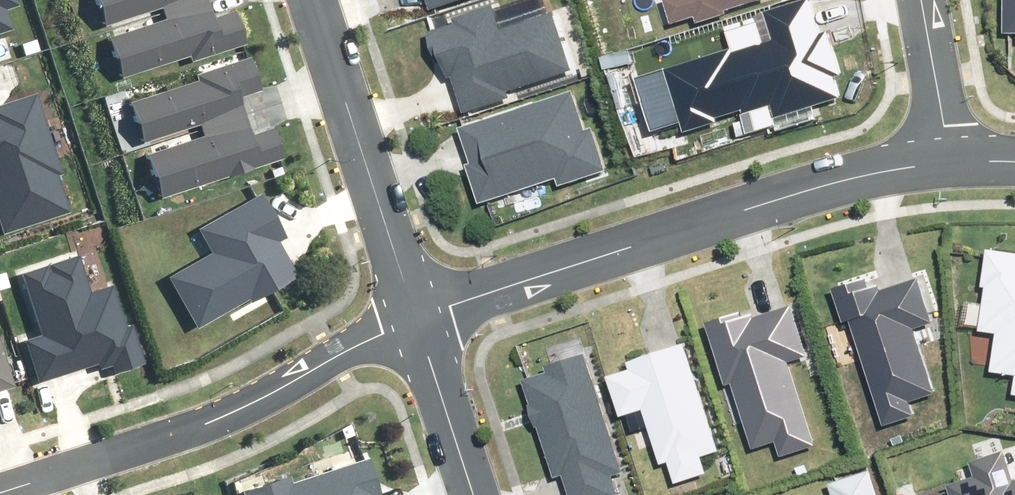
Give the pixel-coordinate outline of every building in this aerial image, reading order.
[(13,388),(0,345),(0,392),(13,388)]
